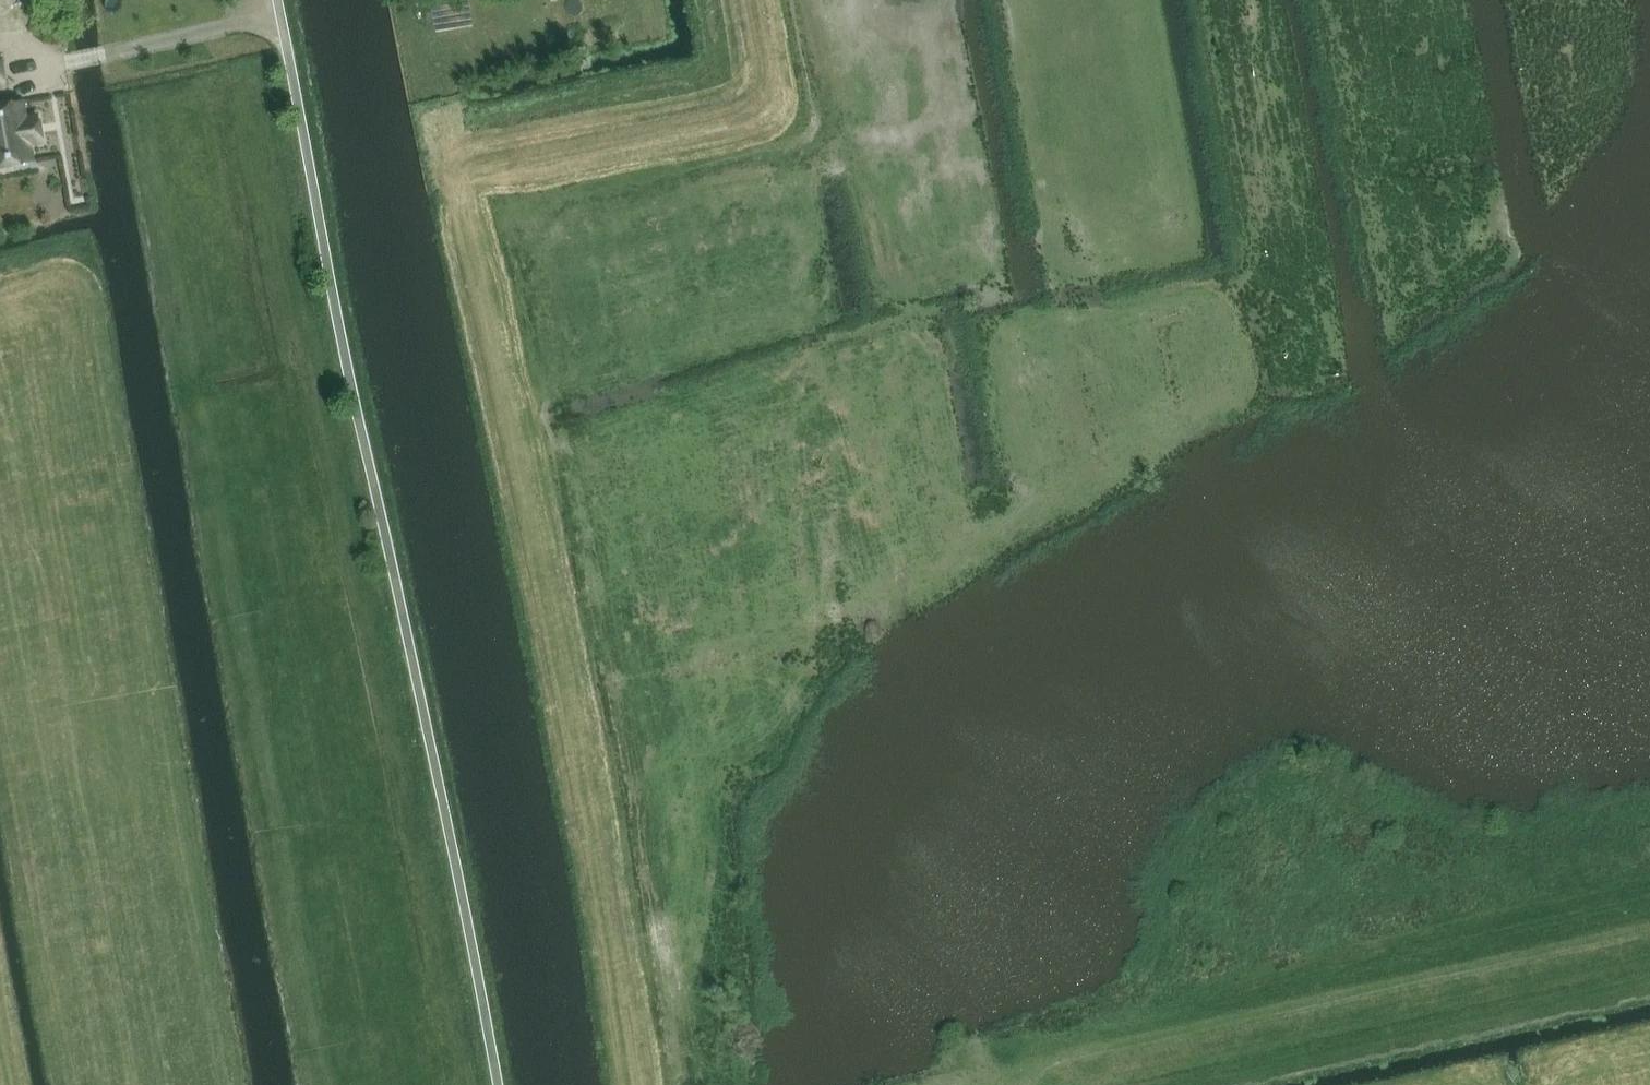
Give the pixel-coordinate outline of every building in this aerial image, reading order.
[(32,161),(29,144),(42,142),(37,116),(25,118),(22,101),(0,105),(0,167),(32,161)]
